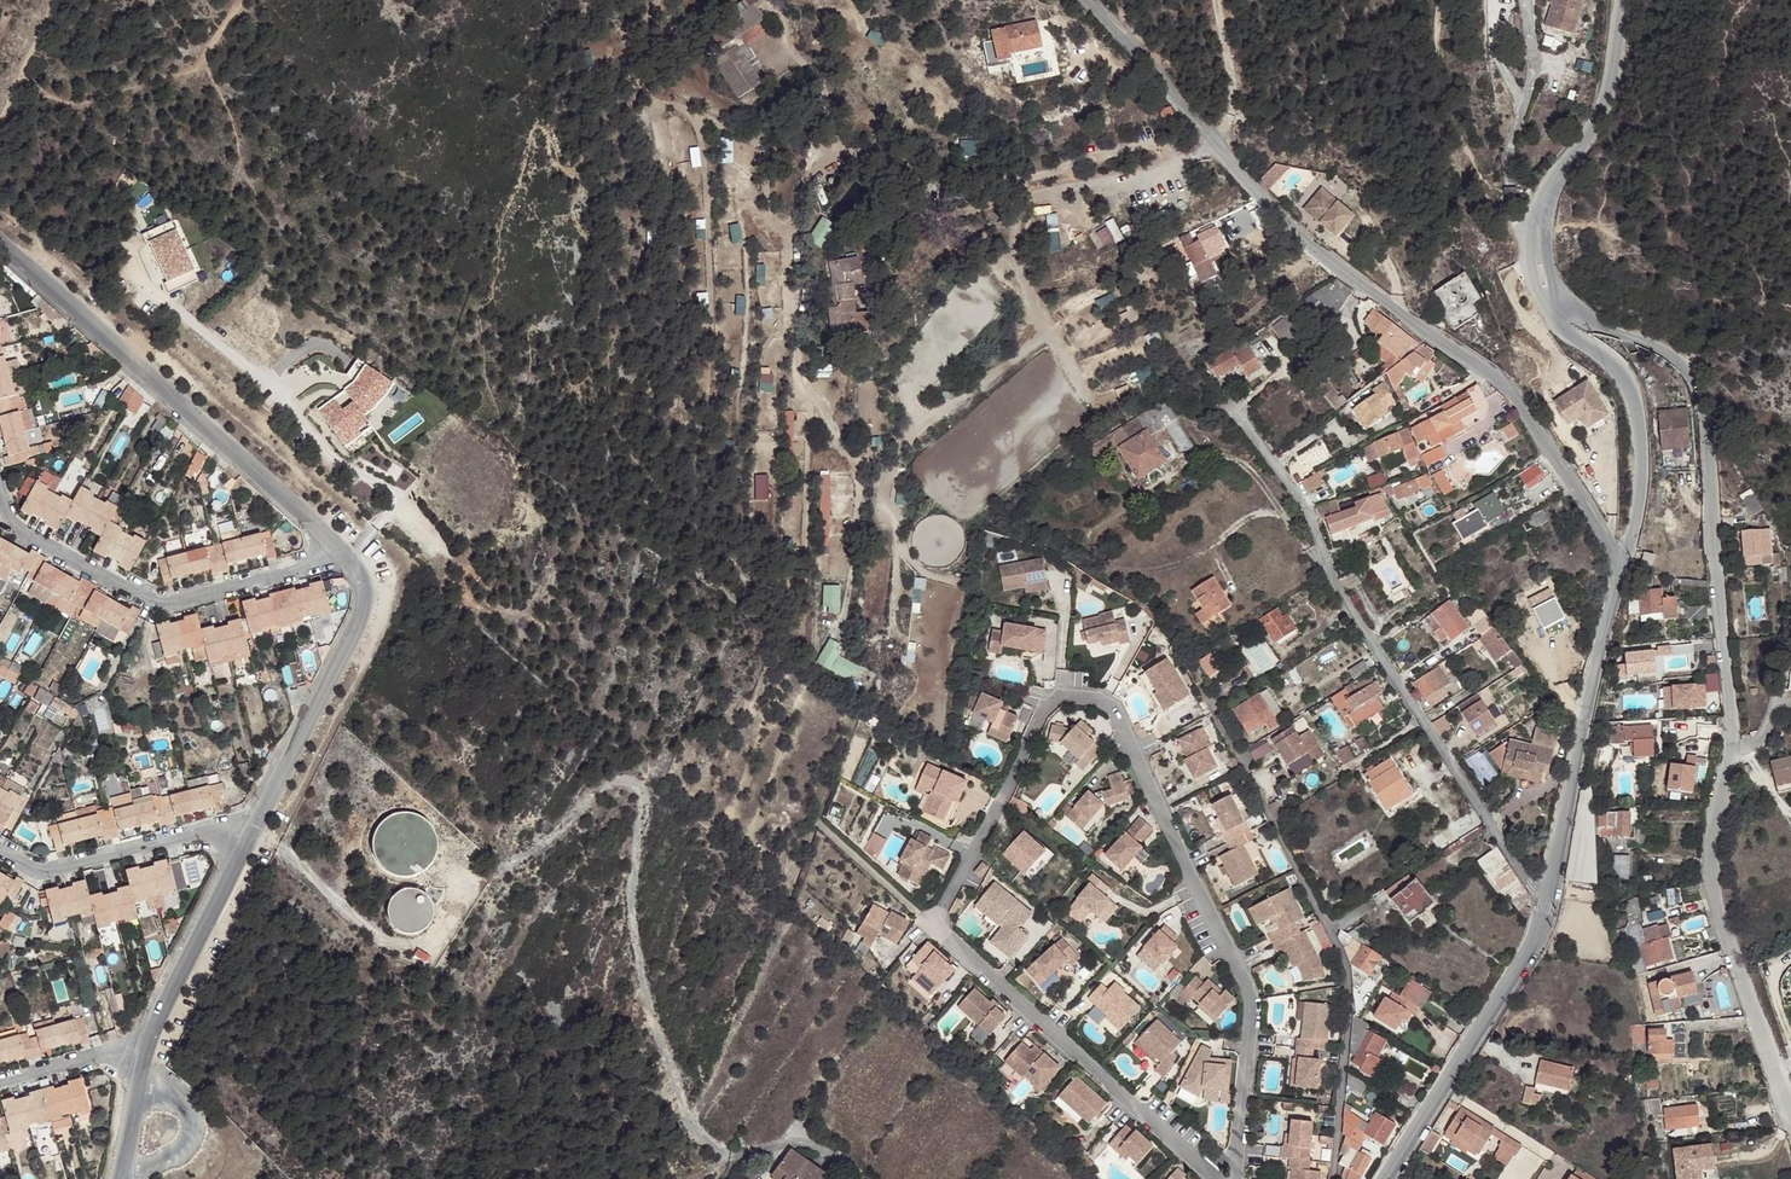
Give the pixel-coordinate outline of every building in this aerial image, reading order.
[(766,12),(758,0),(752,0),(704,33),(713,47),(734,33),(742,28),(766,12)] [(1583,0),(1554,0),(1549,19),(1575,27),(1583,0)] [(772,21),(766,12),(742,28),(749,37),(772,21)] [(890,33),(871,22),(866,30),(885,41),(890,33)] [(1044,47),(1037,22),(993,34),(1002,65),(1014,62),(1013,56),(1044,47)] [(726,46),(751,83),(762,75),(734,33),(713,47),(717,52),(726,46)] [(715,54),(739,91),(751,83),(726,46),(717,52),(715,54)] [(1013,56),(1014,62),(1046,53),(1044,47),(1013,56)] [(1170,107),(1159,110),(1161,118),(1172,115),(1170,107)] [(721,162),(733,162),(733,137),(721,137),(721,162)] [(1276,164),(1258,183),(1268,192),(1291,167),(1276,164)] [(1323,183),(1308,201),(1323,215),(1321,217),(1337,231),(1355,211),(1323,183)] [(1308,201),(1305,203),(1321,217),(1323,215),(1308,201)] [(1059,213),(1048,213),(1051,251),(1062,250),(1059,213)] [(809,237),(822,246),(837,225),(824,215),(809,237)] [(1096,231),(1107,248),(1125,236),(1114,220),(1096,231)] [(172,221),(142,235),(146,245),(150,243),(168,282),(164,284),(169,293),(198,280),(172,221)] [(1220,253),(1219,250),(1216,244),(1223,241),(1217,227),(1215,228),(1213,224),(1199,231),(1200,234),(1199,235),(1201,241),(1194,244),(1189,233),(1181,237),(1191,259),(1198,274),(1202,282),(1215,276),(1209,263),(1207,259),(1220,253)] [(1226,247),(1223,241),(1216,244),(1219,250),(1226,247)] [(827,279),(834,324),(848,322),(849,325),(874,321),(871,303),(856,306),(852,277),(864,275),(860,251),(832,255),(835,278),(827,279)] [(1222,257),(1220,253),(1207,259),(1209,263),(1222,257)] [(1198,274),(1191,259),(1182,264),(1189,278),(1198,274)] [(1465,274),(1433,293),(1454,330),(1472,319),(1465,309),(1470,306),(1480,300),(1465,274)] [(1353,289),(1336,278),(1270,323),(1286,343),(1287,345),(1309,329),(1300,315),(1326,297),(1340,306),(1353,289)] [(1287,289),(1296,302),(1303,297),(1295,284),(1287,289)] [(36,308),(46,305),(35,295),(29,302),(36,308)] [(57,315),(47,306),(39,309),(46,319),(57,315)] [(1470,306),(1465,309),(1472,319),(1476,317),(1470,306)] [(1419,350),(1424,346),(1375,311),(1367,323),(1384,335),(1388,337),(1382,344),(1375,353),(1385,363),(1392,370),(1396,367),(1419,350)] [(1388,337),(1384,335),(1379,342),(1382,344),(1388,337)] [(1437,353),(1426,345),(1424,346),(1419,350),(1396,367),(1392,370),(1395,379),(1400,382),(1409,369),(1417,376),(1427,358),(1431,361),(1437,353)] [(1229,355),(1227,352),(1207,363),(1216,377),(1240,363),(1244,371),(1257,362),(1249,348),(1237,355),(1234,351),(1229,355)] [(1358,363),(1371,354),(1367,348),(1354,357),(1358,363)] [(8,457),(3,458),(5,467),(25,462),(23,454),(29,452),(23,432),(32,429),(24,401),(21,402),(19,395),(13,396),(7,373),(18,370),(15,359),(4,362),(3,357),(0,358),(0,428),(8,457)] [(1433,363),(1431,361),(1427,358),(1417,376),(1422,379),(1433,363)] [(321,404),(346,440),(362,429),(358,424),(369,416),(363,409),(373,402),(385,387),(393,376),(367,360),(355,378),(346,384),(355,397),(343,405),(335,394),(321,404)] [(1257,362),(1244,371),(1247,375),(1260,367),(1257,362)] [(1388,372),(1392,370),(1385,363),(1377,369),(1384,376),(1388,372)] [(773,390),(774,373),(761,373),(760,390),(773,390)] [(1556,396),(1568,415),(1585,405),(1594,419),(1611,409),(1590,375),(1577,383),(1578,385),(1574,388),(1573,385),(1556,396)] [(1323,376),(1316,381),(1338,409),(1345,404),(1323,376)] [(1356,407),(1370,426),(1388,413),(1385,409),(1396,401),(1383,383),(1372,391),(1374,394),(1356,407)] [(134,394),(128,388),(119,402),(127,408),(134,394)] [(1416,430),(1412,432),(1417,443),(1426,438),(1431,446),(1442,440),(1438,432),(1460,419),(1478,410),(1468,391),(1441,405),(1445,411),(1414,427),(1416,430)] [(144,403),(134,394),(127,408),(138,414),(144,403)] [(1090,447),(1099,461),(1121,447),(1140,478),(1167,461),(1151,435),(1166,426),(1180,448),(1196,450),(1177,419),(1179,418),(1167,399),(1090,447)] [(1568,415),(1570,419),(1581,411),(1588,422),(1594,419),(1585,405),(1568,415)] [(1366,429),(1370,426),(1356,407),(1352,410),(1366,429)] [(1682,408),(1655,410),(1658,449),(1686,446),(1682,408)] [(786,410),(787,440),(796,439),(794,410),(786,410)] [(164,420),(156,413),(153,418),(155,419),(150,427),(151,427),(149,428),(157,433),(164,420)] [(1442,440),(1465,428),(1460,419),(1438,432),(1442,440)] [(1503,427),(1509,439),(1517,434),(1510,423),(1503,427)] [(1372,461),(1382,456),(1403,447),(1409,461),(1420,456),(1410,429),(1376,442),(1365,448),(1372,461)] [(1448,454),(1442,444),(1423,455),(1429,465),(1448,454)] [(185,468),(195,473),(203,457),(194,452),(185,468)] [(1079,456),(1061,469),(1062,471),(1066,469),(1067,471),(1082,460),(1079,456)] [(37,459),(25,462),(27,468),(39,465),(37,459)] [(1112,477),(1118,485),(1127,480),(1115,461),(1110,464),(1114,471),(1117,470),(1118,473),(1112,477)] [(1545,476),(1537,462),(1520,473),(1529,488),(1540,482),(1539,479),(1545,476)] [(1434,474),(1447,494),(1456,489),(1443,469),(1434,474)] [(28,497),(20,511),(46,523),(44,526),(56,532),(64,518),(75,524),(76,522),(90,530),(89,532),(100,538),(92,552),(104,559),(105,556),(119,564),(117,566),(128,573),(145,543),(134,536),(133,539),(119,531),(120,529),(109,523),(117,508),(106,502),(105,505),(90,497),(95,489),(83,483),(72,503),(61,496),(60,498),(54,495),(62,481),(42,471),(36,482),(27,477),(19,492),(28,497)] [(1325,483),(1319,472),(1304,480),(1310,491),(1325,483)] [(1368,477),(1372,488),(1386,483),(1383,472),(1368,477)] [(207,474),(200,476),(203,490),(210,488),(207,474)] [(769,499),(769,474),(755,474),(755,499),(769,499)] [(1402,484),(1401,481),(1384,486),(1387,490),(1394,487),(1399,498),(1432,484),(1428,474),(1402,484)] [(1756,488),(1748,493),(1758,512),(1770,507),(1762,498),(1756,488)] [(1452,509),(1439,489),(1430,495),(1443,515),(1452,509)] [(111,493),(106,502),(117,508),(122,498),(111,493)] [(1340,503),(1339,499),(1317,506),(1322,520),(1326,518),(1332,533),(1375,517),(1376,519),(1391,514),(1384,493),(1356,502),(1355,497),(1340,503)] [(1480,508),(1458,520),(1467,536),(1475,531),(1477,533),(1490,525),(1488,522),(1505,512),(1494,493),(1474,505),(1476,507),(1478,506),(1480,508)] [(1466,513),(1463,507),(1454,513),(1457,518),(1466,513)] [(1528,518),(1535,526),(1535,527),(1551,519),(1543,508),(1528,518)] [(1467,536),(1458,520),(1452,524),(1464,541),(1477,533),(1475,531),(1467,536)] [(1779,525),(1750,528),(1752,554),(1765,553),(1766,561),(1781,560),(1782,563),(1789,562),(1789,559),(1788,550),(1781,550),(1779,525)] [(156,561),(163,587),(172,585),(170,580),(209,571),(210,575),(228,570),(227,566),(265,556),(267,561),(275,558),(270,539),(261,541),(259,534),(237,539),(235,529),(216,534),(221,550),(206,555),(204,549),(156,561)] [(140,610),(131,605),(129,610),(94,591),(97,587),(81,578),(79,583),(44,564),(46,559),(30,551),(29,554),(0,539),(0,578),(4,581),(10,570),(18,574),(21,569),(28,572),(26,579),(34,583),(29,593),(70,616),(75,606),(85,611),(81,619),(98,628),(95,632),(114,643),(121,630),(126,634),(140,610)] [(1046,551),(1002,557),(1005,581),(1027,578),(1026,575),(1049,572),(1046,551)] [(1644,553),(1642,563),(1652,565),(1654,555),(1644,553)] [(1765,553),(1752,554),(1753,562),(1766,561),(1765,553)] [(1788,578),(1790,578),(1790,559),(1789,559),(1789,562),(1782,563),(1779,563),(1780,571),(1787,570),(1788,578)] [(1049,572),(1026,575),(1027,578),(1028,584),(1050,581),(1049,572)] [(1558,579),(1562,588),(1573,583),(1568,574),(1558,579)] [(307,614),(308,618),(327,613),(323,593),(328,591),(324,578),(307,583),(308,586),(293,590),(292,586),(267,593),(267,596),(253,600),(252,597),(239,600),(249,634),(261,631),(260,628),(275,624),(276,627),(300,620),(299,616),(307,614)] [(1206,609),(1213,619),(1233,606),(1215,578),(1195,590),(1206,609)] [(1706,582),(1669,579),(1670,585),(1706,588),(1706,582)] [(825,584),(824,612),(841,612),(842,584),(825,584)] [(1529,599),(1545,629),(1566,618),(1551,588),(1529,599)] [(1662,627),(1661,619),(1688,616),(1687,605),(1687,604),(1677,605),(1676,596),(1662,597),(1661,588),(1638,590),(1638,592),(1641,613),(1642,621),(1653,619),(1653,627),(1662,627)] [(1633,614),(1641,613),(1638,592),(1631,593),(1633,614)] [(1460,595),(1457,597),(1452,601),(1454,604),(1463,599),(1460,595)] [(1454,604),(1452,601),(1433,613),(1425,618),(1434,631),(1441,641),(1448,636),(1452,641),(1461,636),(1456,628),(1466,622),(1454,604)] [(1708,604),(1687,605),(1688,616),(1688,617),(1709,616),(1708,604)] [(1101,611),(1083,614),(1088,638),(1100,636),(1118,632),(1119,636),(1120,640),(1130,637),(1126,615),(1116,617),(1114,607),(1101,609),(1101,611)] [(1261,617),(1268,629),(1285,618),(1283,615),(1278,607),(1261,617)] [(1205,624),(1213,619),(1206,609),(1199,613),(1205,624)] [(1285,618),(1268,629),(1276,641),(1294,629),(1298,626),(1288,611),(1283,615),(1285,618)] [(309,624),(308,618),(307,614),(299,616),(300,620),(302,625),(309,624)] [(249,654),(239,620),(227,623),(228,626),(212,630),(212,628),(199,631),(195,615),(183,618),(184,622),(168,625),(167,623),(154,626),(159,642),(151,645),(155,660),(164,658),(174,656),(176,655),(175,653),(191,649),(192,651),(203,648),(206,658),(207,664),(220,661),(219,657),(236,654),(235,657),(249,654)] [(1048,625),(1007,616),(1005,626),(993,624),(989,644),(1002,646),(1003,639),(1033,645),(1036,634),(1046,636),(1048,625)] [(1493,619),(1504,633),(1508,630),(1497,616),(1493,619)] [(1482,635),(1496,625),(1491,619),(1490,617),(1475,626),(1482,635)] [(1456,628),(1461,636),(1471,629),(1466,622),(1456,628)] [(1294,629),(1276,641),(1278,644),(1297,632),(1294,629)] [(1479,640),(1483,646),(1495,663),(1507,654),(1518,668),(1525,663),(1514,649),(1511,652),(1495,630),(1479,640)] [(1046,636),(1036,634),(1033,645),(1043,647),(1046,636)] [(830,637),(816,661),(854,683),(863,667),(840,654),(845,646),(830,637)] [(1479,640),(1470,645),(1475,651),(1483,646),(1479,640)] [(1671,655),(1670,646),(1656,648),(1657,657),(1671,655)] [(203,648),(192,651),(195,661),(206,658),(203,648)] [(1210,652),(1216,662),(1222,659),(1215,649),(1210,652)] [(1652,651),(1623,654),(1625,665),(1618,666),(1620,681),(1627,680),(1626,676),(1655,673),(1652,651)] [(1199,658),(1206,669),(1216,662),(1210,652),(1199,658)] [(249,657),(249,654),(235,657),(236,654),(219,657),(220,661),(207,664),(208,667),(249,657)] [(175,663),(174,656),(164,658),(166,665),(175,663)] [(1164,656),(1143,668),(1155,688),(1151,691),(1156,701),(1161,708),(1186,694),(1164,656)] [(1447,659),(1454,669),(1458,667),(1451,656),(1447,659)] [(8,672),(18,678),(26,665),(15,659),(11,667),(8,672)] [(1364,660),(1349,670),(1353,678),(1369,668),(1364,660)] [(1216,662),(1206,669),(1209,675),(1220,669),(1216,662)] [(18,678),(8,672),(11,667),(3,663),(0,670),(0,674),(16,682),(18,678)] [(1440,663),(1433,668),(1443,685),(1451,681),(1440,663)] [(1528,668),(1525,663),(1518,668),(1511,672),(1515,677),(1528,668)] [(1143,668),(1136,672),(1148,692),(1151,691),(1155,688),(1143,668)] [(1433,668),(1414,679),(1424,696),(1443,685),(1433,668)] [(60,692),(64,683),(55,679),(52,687),(60,692)] [(1348,693),(1345,695),(1353,709),(1347,713),(1354,724),(1374,710),(1381,704),(1376,695),(1383,690),(1376,679),(1367,685),(1365,683),(1354,689),(1351,685),(1345,689),(1348,693)] [(1443,685),(1424,696),(1429,704),(1448,692),(1443,685)] [(77,690),(68,686),(66,694),(73,698),(77,690)] [(1676,710),(1708,708),(1706,686),(1675,688),(1676,710)] [(284,691),(288,707),(299,705),(304,694),(302,687),(284,691)] [(1275,715),(1281,711),(1267,688),(1260,693),(1275,715)] [(1676,710),(1675,688),(1666,689),(1667,710),(1676,710)] [(1341,689),(1323,701),(1327,707),(1345,695),(1341,689)] [(1478,692),(1458,705),(1476,733),(1496,719),(1478,692)] [(52,699),(44,693),(40,701),(60,714),(64,705),(57,701),(52,699)] [(1279,721),(1275,715),(1260,693),(1250,698),(1255,705),(1251,707),(1248,707),(1246,704),(1245,703),(1239,707),(1247,717),(1246,717),(1254,728),(1265,721),(1269,728),(1279,721)] [(1005,707),(979,695),(970,715),(989,724),(987,728),(1006,738),(1015,719),(1002,714),(1005,707)] [(1374,710),(1354,724),(1356,727),(1376,714),(1374,710)] [(1521,724),(1525,731),(1529,729),(1530,729),(1545,721),(1540,713),(1521,724)] [(1442,715),(1433,721),(1440,733),(1449,727),(1442,715)] [(1050,723),(1050,738),(1060,739),(1078,756),(1075,760),(1083,767),(1101,746),(1087,733),(1084,731),(1089,725),(1079,717),(1070,727),(1068,725),(1050,723)] [(1499,724),(1496,719),(1476,733),(1478,737),(1499,724)] [(1659,723),(1659,733),(1673,734),(1673,724),(1659,723)] [(1611,742),(1620,741),(1624,740),(1633,739),(1633,750),(1653,750),(1652,724),(1611,727),(1611,725),(1597,725),(1598,743),(1611,742)] [(1084,731),(1087,733),(1092,728),(1089,725),(1084,731)] [(1207,744),(1198,725),(1194,728),(1203,746),(1207,744)] [(1545,765),(1549,766),(1559,732),(1538,726),(1532,745),(1511,740),(1508,750),(1505,759),(1514,762),(1513,767),(1531,772),(1528,780),(1540,783),(1543,771),(1545,765)] [(1292,727),(1272,739),(1289,765),(1309,752),(1315,761),(1325,755),(1309,730),(1299,737),(1292,727)] [(1006,738),(987,728),(984,735),(1003,744),(1006,738)] [(1194,728),(1174,737),(1180,751),(1182,750),(1185,755),(1183,755),(1179,757),(1188,777),(1212,766),(1203,746),(1194,728)] [(1364,753),(1371,748),(1365,737),(1357,742),(1364,753)] [(1251,753),(1256,761),(1273,750),(1267,742),(1251,753)] [(1505,759),(1508,750),(1504,744),(1490,752),(1502,772),(1528,780),(1531,772),(1513,767),(1514,762),(1505,759)] [(1336,752),(1345,765),(1355,758),(1346,745),(1336,752)] [(1769,758),(1778,788),(1790,784),(1790,753),(1769,758)] [(1689,755),(1687,765),(1673,763),(1669,789),(1692,792),(1699,757),(1689,755)] [(1410,790),(1390,759),(1365,775),(1387,809),(1398,802),(1396,799),(1410,790)] [(247,762),(235,765),(240,781),(244,780),(250,772),(247,762)] [(958,778),(924,763),(915,784),(934,792),(925,813),(940,820),(958,778)] [(1067,813),(1082,826),(1103,801),(1103,800),(1104,799),(1126,792),(1125,789),(1121,775),(1117,766),(1105,770),(1109,782),(1099,785),(1100,787),(1093,789),(1091,791),(1088,788),(1067,813)] [(1121,775),(1125,789),(1132,786),(1127,773),(1121,775)] [(61,813),(64,824),(57,826),(59,832),(50,834),(55,854),(64,851),(63,846),(102,837),(102,842),(120,837),(118,832),(157,822),(158,828),(176,823),(174,818),(213,808),(215,813),(223,812),(214,775),(186,782),(189,792),(168,797),(170,803),(153,806),(152,801),(130,806),(112,811),(111,809),(104,811),(98,811),(96,805),(74,809),(61,813)] [(1,833),(4,827),(21,797),(25,792),(0,776),(0,832),(1,833)] [(964,780),(958,778),(940,820),(946,822),(964,780)] [(925,813),(934,792),(915,784),(912,789),(926,796),(920,811),(925,813)] [(1590,784),(1581,788),(1578,811),(1594,813),(1593,807),(1590,784)] [(1012,788),(1008,796),(1022,807),(1028,799),(1012,788)] [(127,791),(130,806),(152,801),(151,796),(140,798),(138,789),(127,791)] [(1396,799),(1398,802),(1412,793),(1410,790),(1396,799)] [(112,811),(130,806),(127,791),(108,797),(111,809),(112,811)] [(1227,793),(1209,803),(1215,815),(1223,830),(1219,831),(1224,840),(1246,829),(1227,793)] [(28,801),(21,797),(4,827),(11,832),(28,801)] [(1103,801),(1082,826),(1088,831),(1109,807),(1103,801)] [(1272,809),(1277,818),(1289,810),(1284,802),(1272,809)] [(1598,811),(1597,835),(1633,836),(1634,825),(1639,825),(1639,809),(1606,808),(1606,812),(1598,811)] [(1150,823),(1137,811),(1103,850),(1120,865),(1140,842),(1132,836),(1128,832),(1131,828),(1135,832),(1139,835),(1150,823)] [(1597,844),(1594,813),(1578,811),(1567,877),(1597,883),(1597,844)] [(437,838),(432,828),(427,821),(418,815),(407,812),(396,813),(389,816),(381,823),(375,832),(373,843),(374,854),(379,864),(387,871),(397,876),(408,876),(419,873),(427,867),(433,859),(436,850),(437,838)] [(1453,825),(1461,838),(1472,831),(1479,826),(1471,813),(1453,825)] [(1215,815),(1211,817),(1219,831),(1223,830),(1215,815)] [(1472,831),(1475,836),(1484,831),(1485,826),(1484,823),(1479,826),(1472,831)] [(1032,839),(1021,827),(998,847),(1018,869),(1041,849),(1032,839)] [(1638,842),(1647,842),(1647,827),(1639,827),(1638,842)] [(1246,829),(1224,840),(1228,848),(1217,854),(1226,870),(1233,883),(1256,871),(1240,841),(1250,836),(1251,835),(1247,828),(1246,829)] [(926,844),(931,835),(920,829),(915,838),(911,836),(899,857),(903,859),(897,871),(912,879),(918,867),(924,870),(930,860),(941,866),(949,852),(933,843),(931,847),(928,852),(923,849),(926,844)] [(1450,845),(1441,851),(1445,856),(1475,836),(1472,831),(1461,838),(1450,845)] [(876,856),(888,841),(876,832),(864,847),(876,856)] [(1433,838),(1441,851),(1450,845),(1442,832),(1433,838)] [(1140,842),(1120,865),(1128,871),(1147,848),(1140,842)] [(1511,898),(1527,921),(1530,911),(1525,905),(1529,895),(1529,893),(1498,846),(1480,857),(1508,900),(1511,898)] [(1041,849),(1018,869),(1023,875),(1046,855),(1041,849)] [(1097,856),(1090,851),(1086,855),(1091,858),(1093,860),(1097,856)] [(1217,854),(1212,856),(1221,872),(1226,870),(1217,854)] [(1613,855),(1612,878),(1628,880),(1629,856),(1613,855)] [(981,857),(973,867),(978,871),(987,861),(981,857)] [(49,908),(52,925),(65,923),(64,919),(80,916),(80,918),(92,915),(96,931),(109,927),(108,925),(125,921),(125,923),(137,920),(133,904),(145,902),(145,898),(160,895),(161,898),(173,895),(165,861),(152,864),(153,867),(138,871),(137,869),(125,871),(128,888),(116,890),(117,893),(101,897),(100,894),(88,898),(84,882),(71,884),(73,888),(56,891),(56,889),(45,891),(47,899),(37,901),(39,911),(49,908)] [(175,888),(185,886),(181,862),(171,864),(175,888)] [(918,867),(912,879),(917,882),(924,870),(918,867)] [(1111,882),(1093,868),(1087,876),(1090,879),(1068,906),(1078,914),(1082,909),(1086,912),(1095,901),(1101,906),(1098,909),(1107,916),(1119,901),(1111,894),(1109,897),(1102,892),(1105,889),(1111,882)] [(2,899),(6,893),(14,897),(24,880),(16,875),(14,880),(0,872),(0,898),(2,899)] [(1390,884),(1355,907),(1361,916),(1385,901),(1384,900),(1389,896),(1412,923),(1436,903),(1417,879),(1415,881),(1409,874),(1392,886),(1390,884)] [(1002,884),(994,876),(987,883),(996,891),(1002,884)] [(996,891),(987,883),(978,894),(987,901),(983,906),(997,918),(1000,914),(1008,921),(998,932),(995,928),(988,935),(1007,952),(1025,930),(1020,926),(1016,922),(1019,919),(1021,921),(1031,909),(1002,884),(996,891)] [(1283,883),(1247,902),(1257,919),(1266,914),(1269,912),(1272,917),(1276,925),(1264,931),(1269,941),(1272,939),(1295,928),(1290,918),(1299,913),(1283,883)] [(1441,883),(1435,887),(1438,893),(1445,889),(1441,883)] [(1662,900),(1661,887),(1635,891),(1636,900),(1634,900),(1622,905),(1625,933),(1641,929),(1639,920),(1643,920),(1640,903),(1662,900)] [(432,913),(431,905),(429,901),(424,895),(421,893),(414,891),(409,890),(404,891),(398,894),(393,898),(390,903),(388,909),(388,913),(389,920),(391,924),(395,929),(402,934),(406,934),(411,935),(417,934),(422,931),(427,927),(430,922),(432,917),(432,913)] [(873,900),(861,893),(845,921),(853,926),(862,931),(867,922),(885,931),(897,910),(878,899),(877,902),(876,904),(872,902),(873,900)] [(987,901),(978,894),(974,898),(983,906),(987,901)] [(1247,902),(1244,904),(1252,921),(1257,919),(1247,902)] [(997,918),(983,906),(979,910),(993,922),(997,918)] [(1086,912),(1082,909),(1078,914),(1082,917),(1086,912)] [(0,922),(0,928),(4,930),(12,915),(6,912),(0,922)] [(1315,912),(1306,917),(1307,921),(1317,916),(1315,912)] [(1000,914),(997,918),(1001,922),(995,928),(998,932),(1008,921),(1000,914)] [(12,915),(4,930),(13,936),(22,921),(12,915)] [(1680,917),(1672,919),(1672,922),(1680,926),(1682,925),(1680,917)] [(1060,923),(1055,918),(1049,925),(1053,928),(1053,929),(1060,923)] [(1167,928),(1159,922),(1140,945),(1158,961),(1173,943),(1168,939),(1162,934),(1164,932),(1167,928)] [(1053,928),(1049,925),(1043,931),(1046,935),(1053,928)] [(1317,961),(1298,925),(1295,928),(1272,939),(1277,948),(1280,946),(1289,962),(1293,960),(1296,959),(1299,965),(1296,966),(1297,976),(1319,972),(1317,961)] [(1668,925),(1658,928),(1662,939),(1668,937),(1671,936),(1668,925)] [(862,931),(853,926),(851,930),(859,935),(862,931)] [(1641,932),(1641,929),(1625,933),(1637,976),(1647,972),(1644,966),(1667,959),(1662,939),(1658,928),(1641,932)] [(1340,930),(1352,962),(1358,967),(1369,974),(1381,955),(1364,944),(1363,945),(1340,930)] [(1076,954),(1059,934),(1022,966),(1035,981),(1053,965),(1064,956),(1068,960),(1076,954)] [(1662,939),(1667,959),(1673,957),(1668,937),(1662,939)] [(946,956),(925,938),(921,943),(931,952),(932,949),(944,959),(946,956)] [(0,942),(0,959),(1,960),(9,947),(0,942)] [(921,943),(910,956),(919,964),(914,970),(934,987),(952,966),(944,959),(932,949),(931,952),(921,943)] [(432,958),(418,949),(414,956),(429,965),(432,958)] [(919,964),(910,956),(905,962),(914,970),(919,964)] [(1053,965),(1035,981),(1041,988),(1059,973),(1057,970),(1053,965)] [(1369,974),(1358,967),(1360,976),(1365,980),(1369,974)] [(1685,1006),(1682,994),(1685,993),(1701,988),(1695,967),(1651,979),(1658,1014),(1685,1006)] [(934,987),(914,970),(911,974),(931,991),(934,987)] [(1195,974),(1175,997),(1184,1005),(1193,995),(1202,1003),(1218,1017),(1235,997),(1225,988),(1223,990),(1219,994),(1212,988),(1216,984),(1207,977),(1203,981),(1195,974)] [(1411,976),(1400,994),(1417,1004),(1428,987),(1411,976)] [(1105,986),(1099,980),(1086,994),(1099,1007),(1101,1006),(1106,1011),(1105,1012),(1103,1014),(1117,1027),(1138,1005),(1121,990),(1123,988),(1113,979),(1105,986)] [(1216,984),(1212,988),(1219,994),(1223,990),(1216,984)] [(1367,1005),(1366,984),(1352,985),(1354,1006),(1367,1005)] [(988,1000),(972,985),(956,1002),(977,1022),(988,1032),(1004,1014),(993,1004),(992,1005),(987,1001),(988,1000)] [(1428,987),(1417,1004),(1421,1007),(1432,989),(1428,987)] [(1704,997),(1701,988),(1685,993),(1688,1002),(1704,997)] [(1417,1004),(1400,994),(1400,993),(1395,1001),(1386,996),(1376,1012),(1397,1026),(1404,1015),(1409,1008),(1413,1010),(1417,1004)] [(122,994),(113,995),(115,1009),(124,1008),(122,994)] [(1158,998),(1153,994),(1149,999),(1154,1003),(1158,998)] [(1300,1017),(1302,1000),(1296,999),(1294,1016),(1300,1017)] [(1328,1002),(1302,1000),(1300,1017),(1298,1036),(1293,1036),(1292,1044),(1323,1048),(1328,1002)] [(1213,1022),(1218,1017),(1202,1003),(1197,1009),(1213,1022)] [(1413,1010),(1409,1008),(1404,1015),(1408,1018),(1413,1010)] [(1378,1027),(1356,1013),(1352,1045),(1360,1051),(1357,1057),(1355,1062),(1364,1067),(1361,1072),(1374,1079),(1384,1061),(1378,1057),(1371,1053),(1381,1034),(1375,1031),(1378,1027)] [(932,1016),(928,1022),(933,1027),(936,1024),(936,1019),(932,1016)] [(1155,1016),(1135,1036),(1158,1059),(1155,1062),(1152,1066),(1161,1076),(1174,1054),(1169,1049),(1179,1040),(1155,1016)] [(1686,1058),(1687,1019),(1650,1023),(1650,1030),(1649,1030),(1648,1052),(1651,1052),(1651,1058),(1686,1058)] [(36,1031),(36,1037),(21,1041),(19,1035),(0,1041),(0,1063),(25,1057),(26,1061),(42,1057),(42,1052),(80,1041),(81,1046),(90,1043),(84,1024),(77,1026),(74,1020),(36,1031)] [(988,1032),(977,1022),(969,1031),(980,1041),(988,1032)] [(1643,1040),(1643,1024),(1630,1025),(1632,1052),(1640,1053),(1639,1040),(1643,1040)] [(1039,1050),(1021,1034),(1017,1039),(1035,1054),(1039,1050)] [(1388,1038),(1381,1034),(1371,1053),(1378,1057),(1388,1038)] [(1006,1035),(999,1043),(1003,1046),(1010,1038),(1006,1035)] [(1158,1059),(1135,1036),(1132,1039),(1155,1062),(1158,1059)] [(1035,1054),(1017,1039),(1000,1059),(1017,1073),(1018,1070),(1037,1086),(1056,1064),(1039,1050),(1035,1054)] [(1196,1044),(1173,1084),(1191,1095),(1196,1085),(1232,1089),(1235,1061),(1211,1058),(1210,1064),(1199,1062),(1202,1057),(1206,1050),(1196,1044)] [(1310,1047),(1293,1045),(1292,1056),(1295,1056),(1292,1084),(1314,1086),(1317,1058),(1309,1057),(1310,1047)] [(1360,1051),(1352,1045),(1350,1053),(1357,1057),(1360,1051)] [(1482,1049),(1478,1056),(1485,1059),(1489,1053),(1482,1049)] [(1292,1056),(1289,1056),(1286,1084),(1292,1084),(1295,1056),(1292,1056)] [(1541,1062),(1537,1081),(1569,1089),(1573,1068),(1541,1062)] [(1371,1083),(1349,1069),(1346,1086),(1363,1097),(1371,1083)] [(1102,1100),(1072,1072),(1054,1091),(1085,1119),(1091,1112),(1102,1100)] [(6,1117),(10,1132),(22,1129),(22,1127),(37,1123),(38,1126),(50,1123),(52,1132),(74,1126),(71,1114),(77,1113),(77,1115),(90,1112),(80,1079),(68,1082),(69,1085),(53,1090),(50,1078),(41,1080),(42,1089),(28,1094),(29,1096),(14,1101),(13,1098),(2,1101),(6,1117)] [(1527,1085),(1524,1101),(1539,1104),(1541,1094),(1534,1092),(1535,1087),(1527,1085)] [(1662,1098),(1653,1098),(1654,1114),(1663,1113),(1662,1098)] [(1289,1099),(1280,1099),(1279,1106),(1288,1107),(1289,1099)] [(1102,1100),(1091,1112),(1094,1114),(1105,1103),(1102,1100)] [(1366,1132),(1383,1143),(1396,1123),(1378,1111),(1370,1124),(1350,1111),(1353,1105),(1346,1101),(1343,1118),(1366,1132)] [(1702,1125),(1700,1104),(1666,1108),(1669,1129),(1702,1125)] [(1461,1111),(1445,1136),(1479,1157),(1491,1137),(1495,1131),(1461,1111)] [(10,1132),(6,1117),(2,1118),(0,1119),(0,1154),(11,1152),(7,1133),(10,1132)] [(1362,1144),(1360,1142),(1366,1132),(1343,1118),(1342,1132),(1346,1134),(1343,1144),(1348,1147),(1351,1142),(1361,1147),(1362,1144)] [(1278,1145),(1277,1157),(1287,1158),(1296,1159),(1306,1160),(1307,1148),(1306,1148),(1309,1121),(1287,1119),(1286,1133),(1285,1145),(1279,1145),(1278,1145)] [(1128,1127),(1119,1120),(1103,1140),(1112,1147),(1115,1144),(1124,1152),(1133,1159),(1148,1141),(1130,1125),(1128,1127)] [(24,1136),(22,1129),(10,1132),(12,1139),(24,1136)] [(1523,1148),(1495,1131),(1491,1137),(1502,1143),(1499,1149),(1516,1159),(1523,1148)] [(1334,1137),(1321,1135),(1320,1142),(1333,1144),(1334,1137)] [(1348,1147),(1343,1144),(1341,1154),(1344,1156),(1341,1162),(1347,1165),(1342,1175),(1346,1177),(1346,1178),(1347,1178),(1360,1178),(1371,1156),(1360,1150),(1361,1147),(1351,1142),(1348,1147)] [(1674,1145),(1677,1178),(1699,1178),(1698,1167),(1714,1166),(1712,1142),(1674,1145)] [(1068,1151),(1075,1156),(1082,1149),(1075,1143),(1068,1151)] [(1115,1144),(1112,1147),(1121,1155),(1124,1152),(1115,1144)] [(774,1170),(784,1177),(782,1178),(807,1178),(810,1176),(814,1178),(817,1178),(824,1169),(793,1145),(774,1170)] [(1081,1151),(1075,1158),(1084,1166),(1090,1159),(1081,1151)] [(1287,1158),(1286,1168),(1288,1169),(1292,1169),(1291,1178),(1316,1178),(1317,1170),(1305,1169),(1306,1160),(1296,1159),(1287,1158)] [(1171,1163),(1158,1178),(1185,1178),(1177,1173),(1179,1171),(1171,1163)] [(1698,1167),(1699,1178),(1707,1178),(1715,1178),(1714,1166),(1698,1167)]
